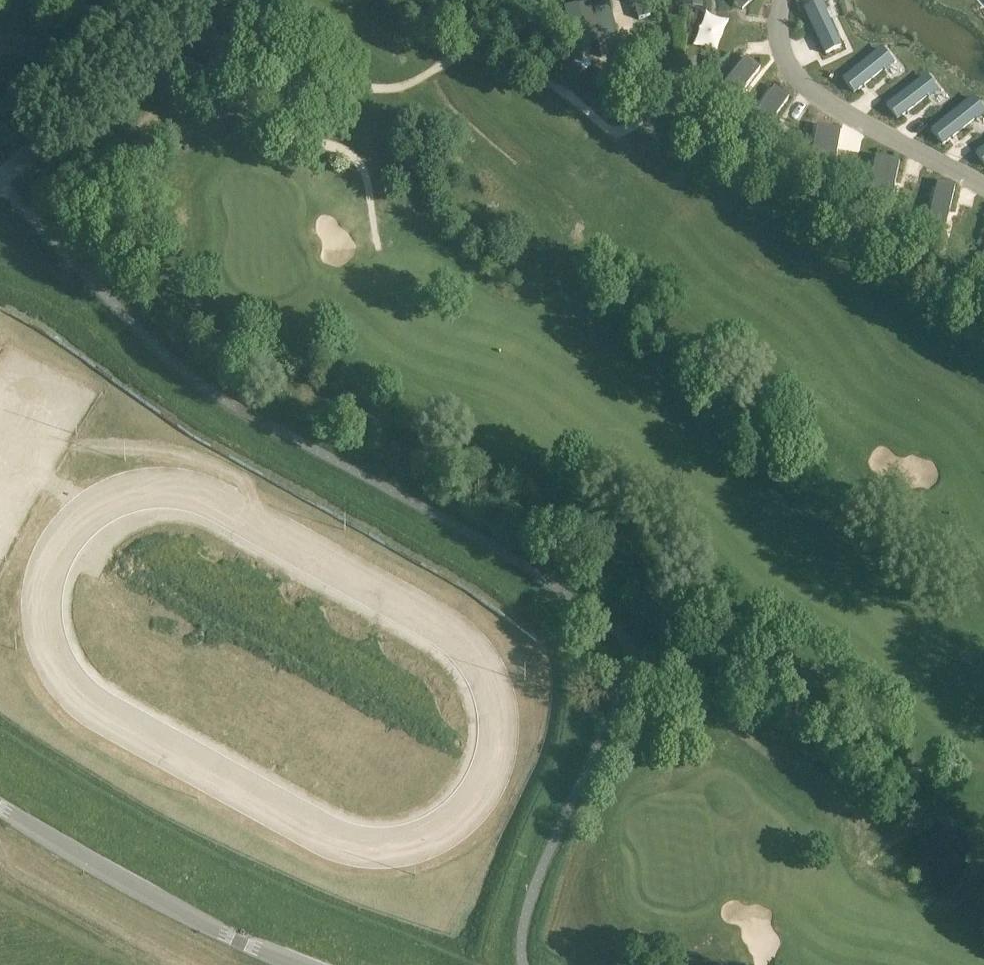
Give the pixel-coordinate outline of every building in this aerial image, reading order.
[(608,0),(589,0),(577,3),(587,45),(606,40),(609,50),(620,47),(608,0)] [(812,7),(805,10),(825,54),(841,46),(825,12),(827,11),(822,0),(811,5),(812,7)] [(880,49),(843,80),(854,93),(884,69),(885,70),(894,63),(887,54),(885,55),(880,49)] [(571,81),(590,65),(582,54),(563,70),(571,81)] [(745,58),(712,99),(727,111),(759,70),(745,58)] [(925,76),(886,106),(897,120),(928,96),(929,98),(938,91),(931,81),(929,83),(925,76)] [(773,89),(744,128),(760,139),(788,100),(773,89)] [(931,131),(942,145),(976,118),(977,120),(983,114),(983,110),(979,104),(977,105),(972,98),(931,131)] [(817,126),(808,174),(832,179),(841,131),(817,126)] [(976,154),(983,164),(983,148),(976,154)] [(875,157),(866,205),(890,210),(899,162),(875,157)] [(936,184),(925,235),(943,239),(955,188),(936,184)]
